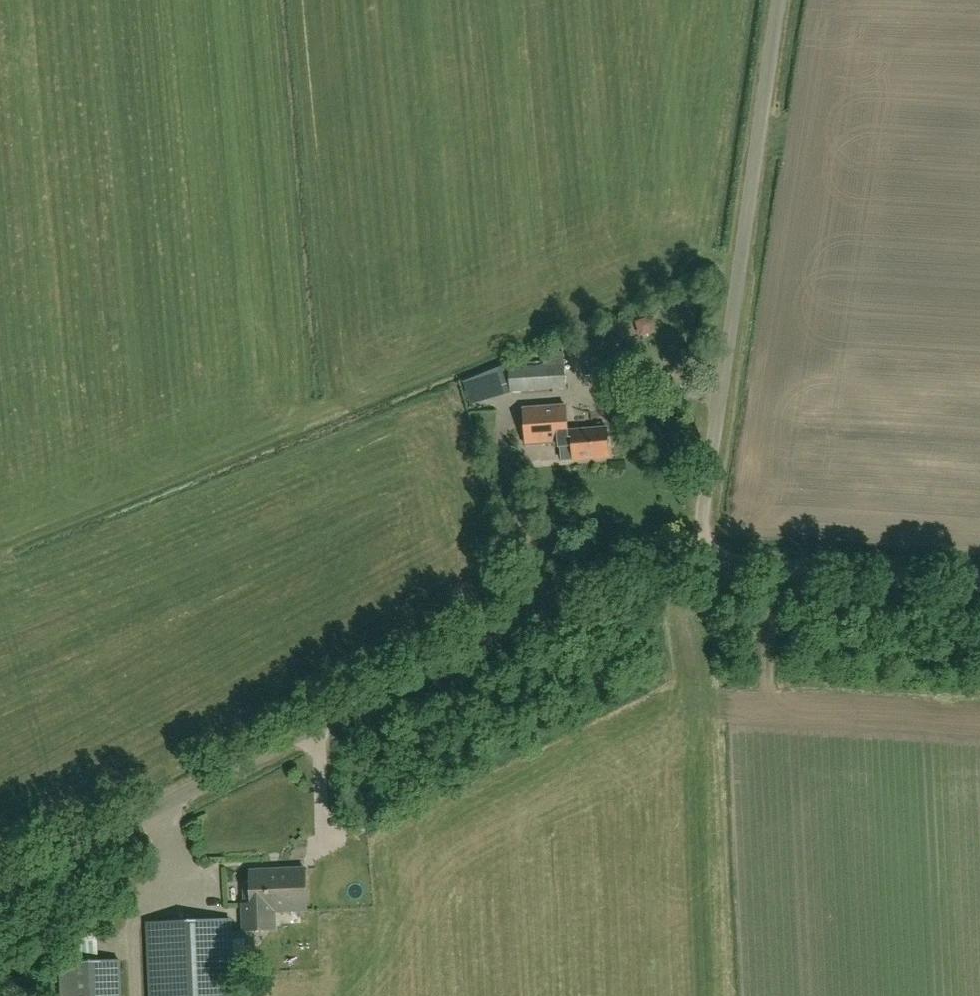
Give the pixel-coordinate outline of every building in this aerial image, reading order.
[(635,322),(640,337),(656,332),(651,317),(635,322)] [(511,392),(568,387),(563,350),(542,351),(543,365),(509,366),(509,372),(492,373),(493,392),(511,391),(511,392)] [(568,431),(566,405),(524,409),(527,445),(568,442),(568,445),(573,444),(575,460),(594,459),(594,457),(608,456),(606,429),(591,430),(591,429),(568,431)] [(243,930),(275,929),(274,910),(307,909),(305,867),(250,869),(251,903),(242,903),(243,930)] [(230,919),(148,923),(150,995),(233,995),(232,967),(244,965),(244,932),(230,932),(230,919)] [(76,947),(99,946),(99,925),(76,926),(76,947)] [(120,959),(60,961),(62,995),(121,995),(120,959)]
